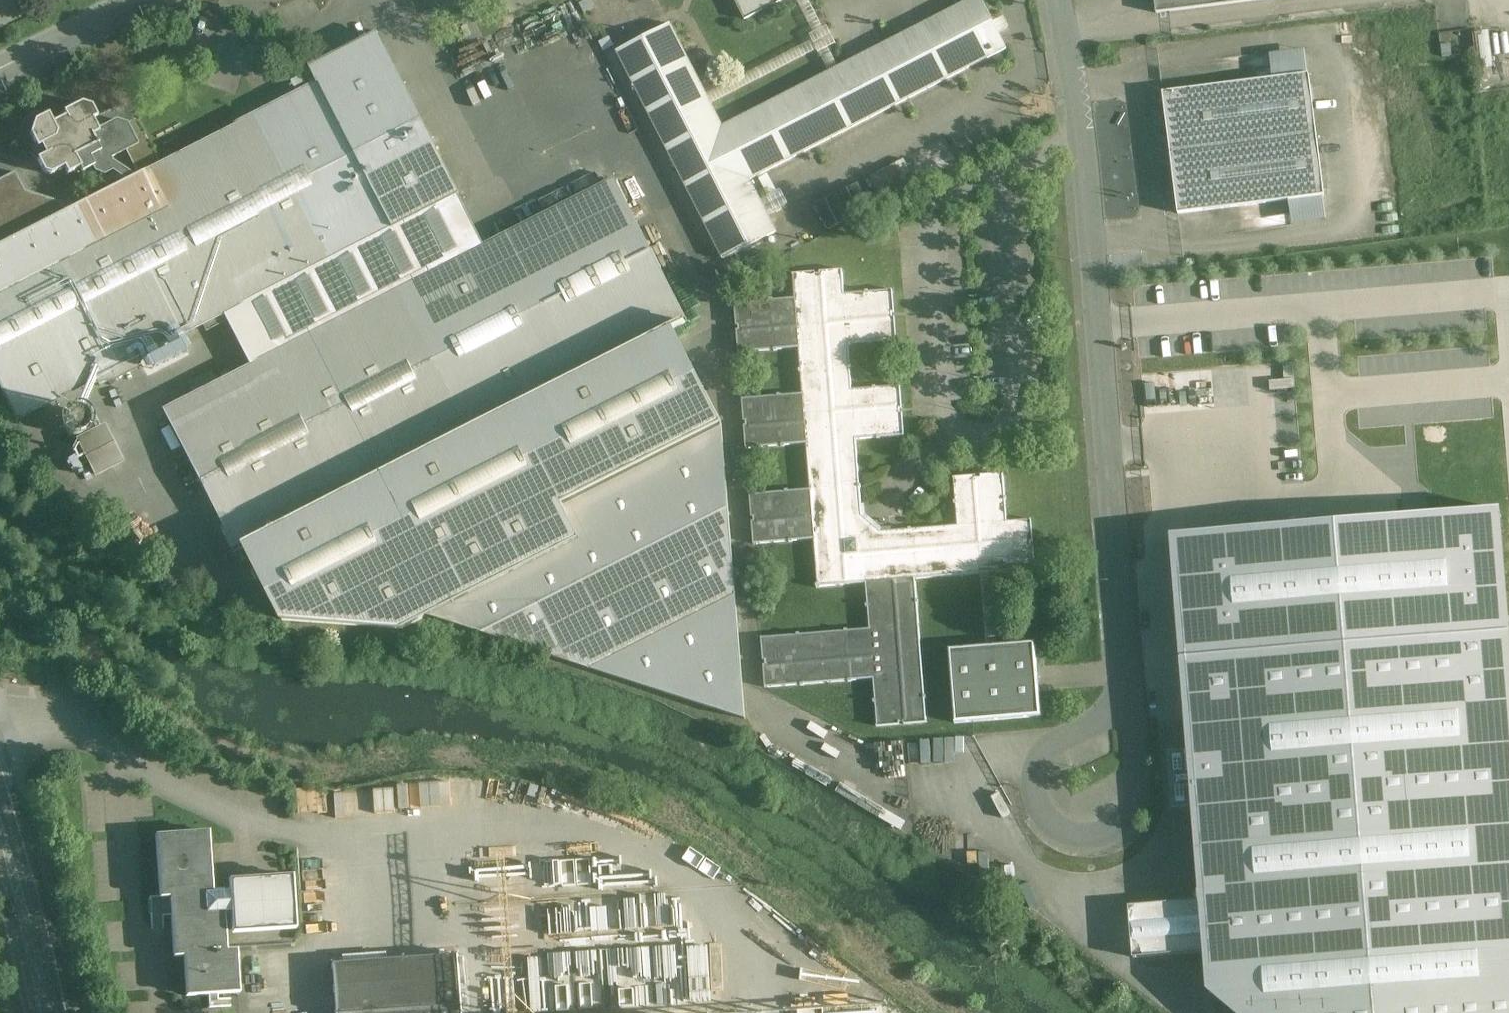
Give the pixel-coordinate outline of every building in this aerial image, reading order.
[(723,127),(670,24),(617,51),(724,260),(777,232),(750,180),(1007,49),(982,0),(971,0),(723,127)] [(745,20),(784,0),(735,0),(745,20)] [(1158,12),(1249,0),(1156,0),(1158,12)] [(225,320),(249,367),(163,410),(236,553),(247,548),(283,620),(403,629),(428,616),(746,719),(722,422),(675,331),(687,324),(614,181),(485,246),(459,194),(459,193),(379,35),(312,69),(319,84),(136,177),(112,161),(110,158),(137,144),(126,124),(116,121),(98,130),(93,119),(97,117),(92,106),(81,102),(63,112),(66,116),(53,123),(48,114),(35,121),(30,134),(37,148),(41,146),(46,154),(37,159),(44,172),(51,174),(64,167),(67,174),(79,168),(82,172),(92,167),(95,171),(104,175),(112,171),(128,181),(65,213),(59,202),(24,191),(15,172),(0,179),(0,388),(16,418),(202,324),(205,331),(225,320)] [(1274,78),(1163,92),(1178,214),(1289,199),(1292,223),(1328,218),(1306,48),(1271,53),(1274,78)] [(875,193),(953,154),(945,138),(867,177),(875,193)] [(815,203),(828,229),(872,206),(859,180),(815,203)] [(770,212),(787,205),(782,191),(764,197),(770,212)] [(843,270),(793,274),(795,298),(774,300),(773,298),(770,299),(770,300),(735,303),(739,353),(774,350),(774,351),(778,351),(778,350),(799,348),(800,369),(799,369),(800,372),(801,372),(802,393),(781,395),(781,394),(778,394),(778,395),(742,398),(746,448),(782,446),(782,447),(785,446),(785,445),(806,444),(810,489),(789,491),(789,490),(786,490),(786,491),(750,494),(754,544),(790,541),(790,542),(793,542),(793,541),(814,539),(818,584),(817,584),(817,588),(821,588),(821,587),(866,583),(867,604),(866,604),(867,608),(868,608),(869,629),(848,630),(848,629),(845,630),(845,631),(801,634),(801,633),(797,633),(797,635),(762,637),(766,688),(801,685),(801,686),(805,686),(805,684),(849,681),(849,682),(852,682),(852,681),(873,679),(875,700),(874,700),(874,703),(875,703),(877,727),(927,723),(926,699),(927,699),(926,696),(925,696),(918,604),(919,604),(919,600),(918,600),(916,579),(961,576),(961,577),(964,576),(964,575),(981,574),(987,646),(949,649),(955,724),(1042,717),(1036,642),(997,645),(992,573),(1035,570),(1031,519),(1007,521),(1006,500),(1007,500),(1007,497),(1006,497),(1004,474),(953,478),(955,501),(954,501),(955,504),(956,504),(957,525),(912,529),(912,528),(909,528),(909,529),(875,532),(875,527),(871,524),(868,521),(863,522),(860,488),(861,488),(861,484),(860,484),(856,439),(877,438),(878,439),(881,439),(881,438),(904,436),(900,386),(877,387),(877,386),(873,387),(873,388),(852,389),(851,368),(852,368),(851,365),(850,365),(849,344),(870,342),(870,343),(873,343),(873,342),(897,340),(893,290),(869,292),(869,291),(866,291),(866,292),(845,294),(843,270)] [(1137,332),(1139,357),(1289,343),(1288,333),(1254,336),(1253,327),(1226,330),(1224,309),(1229,309),(1228,299),(1143,307),(1144,321),(1148,321),(1149,331),(1137,332)] [(87,429),(88,424),(87,418),(84,414),(80,411),(75,410),(70,411),(65,414),(62,419),(62,424),(63,429),(66,433),(70,436),(75,437),(80,436),(84,433),(87,429)] [(105,426),(78,440),(95,474),(122,461),(105,426)] [(1168,527),(1195,897),(1134,902),(1140,954),(1198,949),(1200,979),(1239,1012),(1508,1012),(1508,688),(1494,499),(1168,527)] [(209,830),(155,834),(159,897),(169,896),(173,957),(183,956),(186,996),(240,993),(237,949),(227,949),(223,890),(213,890),(209,830)] [(293,875),(229,879),(232,933),(296,929),(293,875)] [(331,963),(335,1012),(463,1012),(459,955),(331,963)]
